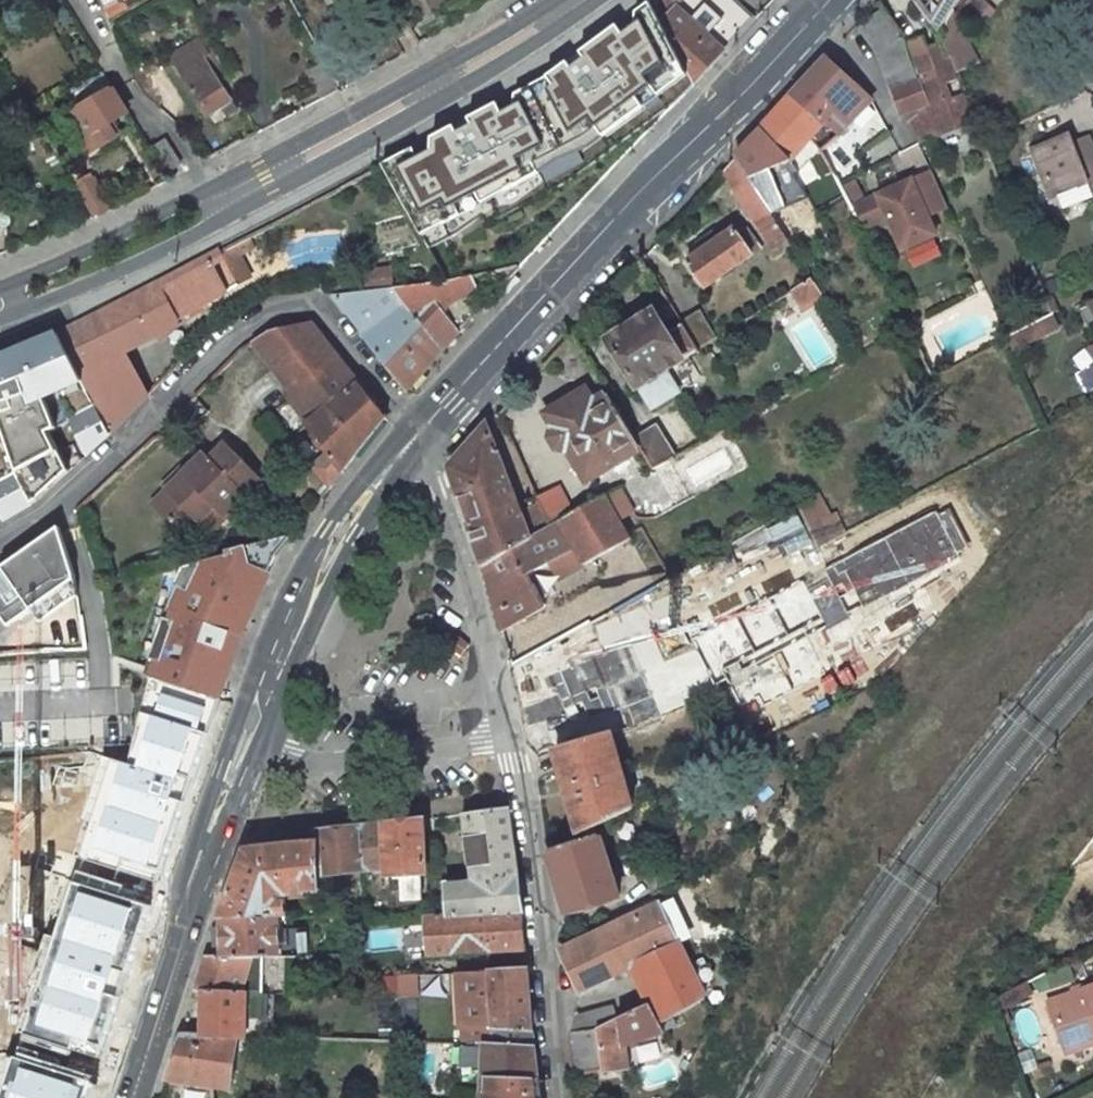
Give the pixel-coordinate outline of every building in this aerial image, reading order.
[(666,1),(665,0),(651,0),(653,3),(657,12),(666,1)] [(692,87),(722,52),(730,43),(680,0),(665,0),(666,1),(657,12),(692,87)] [(730,43),(751,20),(730,0),(680,0),(730,43)] [(939,33),(959,0),(914,0),(939,33)] [(519,268),(593,189),(692,87),(657,12),(653,3),(548,78),(507,100),(382,167),(448,282),(474,277),(505,269),(517,265),(519,268)] [(858,29),(877,51),(899,36),(881,10),(858,29)] [(199,39),(170,55),(193,94),(195,93),(208,114),(219,106),(226,116),(235,111),(229,102),(231,101),(216,80),(215,80),(203,60),(208,58),(199,39)] [(919,82),(928,106),(908,123),(918,146),(957,130),(954,124),(972,117),(964,94),(946,101),(940,87),(958,80),(949,59),(939,63),(934,48),(926,51),(921,39),(906,45),(907,47),(918,78),(919,82)] [(879,57),(890,88),(918,78),(907,47),(879,57)] [(828,168),(852,147),(839,132),(871,103),(824,58),(791,95),(822,123),(829,129),(836,135),(823,147),(819,151),(828,168)] [(919,82),(891,92),(901,119),(905,123),(908,123),(928,106),(919,82)] [(77,150),(115,129),(110,120),(127,111),(113,88),(80,107),(59,119),(77,150)] [(780,107),(810,135),(822,123),(791,95),(780,107)] [(759,128),(787,162),(798,149),(810,135),(780,107),(759,128)] [(1065,206),(1092,193),(1092,188),(1092,158),(1081,164),(1070,141),(1063,127),(1027,146),(1045,183),(1052,179),(1065,206)] [(761,197),(787,186),(778,166),(787,162),(759,128),(735,156),(761,197)] [(829,129),(816,140),(823,147),(836,135),(829,129)] [(1084,134),(1070,141),(1081,164),(1092,158),(1092,153),(1084,134)] [(168,171),(180,163),(167,140),(154,147),(168,171)] [(105,174),(132,160),(125,148),(99,161),(105,174)] [(807,160),(798,149),(787,162),(796,172),(807,160)] [(817,180),(831,173),(828,168),(819,151),(807,160),(817,180)] [(720,171),(758,226),(773,216),(761,197),(735,156),(720,171)] [(949,212),(932,176),(877,201),(888,223),(903,256),(936,240),(927,222),(949,212)] [(111,209),(96,182),(79,191),(94,217),(111,209)] [(877,201),(853,213),(864,234),(888,223),(877,201)] [(774,218),(773,216),(758,226),(772,250),(782,245),(785,249),(792,246),(774,218)] [(687,263),(706,290),(752,257),(748,250),(756,245),(746,231),(738,237),(734,231),(715,243),(713,239),(701,247),(704,250),(687,263)] [(197,303),(238,277),(264,265),(249,236),(62,334),(81,375),(123,354),(156,337),(198,306),(197,303)] [(517,265),(505,269),(509,278),(519,268),(517,265)] [(442,311),(478,289),(474,277),(448,282),(391,290),(441,351),(460,335),(442,311)] [(792,292),(803,311),(825,297),(813,278),(792,292)] [(407,391),(441,351),(391,290),(333,297),(407,391)] [(1074,313),(1082,331),(1092,325),(1092,303),(1074,313)] [(314,479),(387,426),(301,308),(245,348),(321,453),(304,465),(314,479)] [(699,311),(680,322),(682,326),(697,351),(716,339),(699,311)] [(653,313),(609,341),(652,410),(680,392),(667,371),(693,354),(697,351),(682,326),(667,335),(653,313)] [(1051,314),(1007,337),(1013,349),(1056,327),(1051,314)] [(20,471),(61,450),(52,433),(61,428),(59,425),(51,405),(67,398),(88,390),(81,375),(62,334),(0,360),(0,415),(1,415),(6,430),(20,471)] [(1090,348),(1084,351),(1092,369),(1092,347),(1090,348)] [(135,374),(123,354),(81,375),(88,390),(90,395),(95,406),(109,436),(148,394),(135,374)] [(567,450),(586,481),(640,446),(636,440),(609,394),(592,404),(585,390),(546,415),(554,429),(552,430),(550,439),(556,449),(563,451),(567,450)] [(109,436),(95,406),(76,416),(72,418),(72,419),(72,420),(82,439),(89,453),(109,436)] [(482,565),(528,539),(485,423),(447,466),(482,565)] [(673,458),(655,428),(636,440),(640,446),(653,469),(673,458)] [(143,501),(178,537),(196,519),(206,530),(258,480),(213,433),(143,501)] [(61,450),(20,471),(18,472),(33,502),(70,469),(66,461),(61,450)] [(18,472),(0,481),(0,510),(4,518),(33,502),(18,472)] [(630,511),(618,488),(603,497),(616,519),(630,511)] [(824,495),(720,542),(740,585),(843,538),(824,495)] [(583,566),(629,540),(616,519),(603,497),(528,539),(482,565),(502,631),(549,606),(547,601),(542,603),(530,580),(535,577),(533,574),(575,550),(583,566)] [(948,506),(822,574),(849,624),(975,556),(948,506)] [(61,525),(47,533),(0,567),(0,615),(2,614),(11,626),(25,615),(16,603),(70,565),(61,525)] [(183,566),(170,598),(165,614),(241,639),(278,554),(291,538),(288,536),(183,566)] [(72,572),(70,565),(16,603),(25,615),(73,580),(72,572)] [(827,634),(802,586),(698,641),(743,727),(831,680),(812,643),(827,634)] [(358,593),(350,589),(342,605),(350,609),(358,593)] [(219,698),(241,639),(165,614),(142,675),(148,676),(219,698)] [(591,618),(517,665),(555,750),(610,733),(662,711),(633,634),(604,645),(591,618)] [(451,630),(443,641),(446,643),(461,656),(469,645),(456,635),(451,630)] [(9,660),(10,676),(82,672),(81,656),(9,660)] [(219,698),(148,676),(125,761),(189,781),(219,698)] [(610,733),(555,750),(567,794),(579,838),(633,810),(610,733)] [(158,881),(189,781),(125,761),(104,755),(76,856),(158,881)] [(507,811),(465,815),(470,883),(445,889),(448,919),(521,914),(507,811)] [(400,876),(402,900),(421,898),(420,875),(426,875),(423,820),(385,824),(387,870),(388,877),(400,876)] [(317,843),(319,875),(387,870),(385,824),(317,831),(317,843)] [(566,915),(618,897),(599,836),(581,842),(546,852),(566,915)] [(278,917),(286,917),(285,893),(319,890),(319,875),(317,843),(247,851),(221,918),(278,917)] [(151,906),(70,880),(20,1035),(102,1061),(151,906)] [(704,1000),(660,904),(560,953),(580,992),(640,963),(653,990),(649,1004),(660,1027),(662,1026),(704,1000)] [(448,919),(425,920),(427,958),(524,952),(521,914),(448,919)] [(279,957),(278,917),(221,918),(222,956),(275,957),(279,957)] [(245,993),(262,994),(260,972),(274,972),(275,957),(222,956),(207,956),(195,992),(203,992),(245,993)] [(530,1034),(526,972),(487,974),(490,1031),(530,1034)] [(487,974),(454,975),(461,1042),(482,1043),(491,1043),(490,1031),(487,974)] [(398,975),(398,995),(415,995),(415,975),(398,975)] [(1031,1000),(1025,985),(998,999),(1004,1014),(1031,1000)] [(1092,1040),(1092,988),(1051,1004),(1067,1048),(1092,1040)] [(245,993),(203,992),(201,1033),(236,1034),(244,1035),(245,993)] [(602,1073),(626,1070),(624,1049),(665,1035),(662,1026),(660,1027),(649,1004),(603,1026),(597,1029),(602,1073)] [(573,1020),(571,1034),(597,1029),(603,1026),(600,1014),(573,1020)] [(479,1097),(539,1097),(530,1034),(490,1031),(491,1043),(482,1043),(479,1097)] [(227,1092),(236,1034),(201,1033),(182,1032),(166,1081),(192,1087),(209,1091),(227,1092)] [(472,1046),(459,1044),(456,1068),(468,1070),(472,1046)] [(88,1080),(12,1056),(0,1094),(0,1097),(82,1097),(88,1080)] [(192,1087),(166,1081),(161,1097),(190,1097),(192,1087)]
